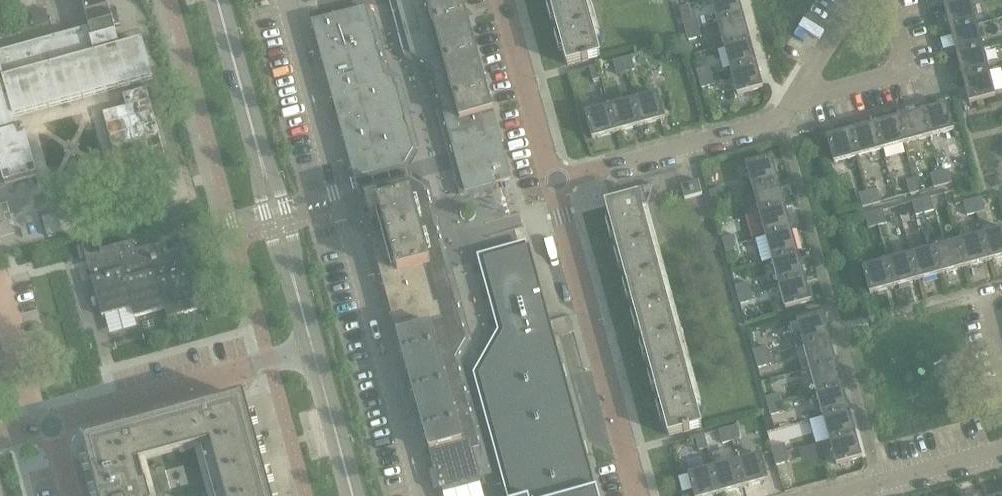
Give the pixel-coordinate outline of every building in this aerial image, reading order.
[(85,8),(93,38),(116,32),(108,1),(108,0),(82,0),(85,8)] [(409,43),(411,51),(410,51),(411,56),(412,56),(426,64),(431,66),(466,193),(502,183),(512,180),(462,0),(396,0),(409,43)] [(551,4),(560,34),(596,24),(590,0),(565,0),(551,4)] [(718,24),(744,17),(739,0),(711,0),(718,24)] [(972,1),(946,8),(953,31),(979,24),(972,1)] [(313,23),(323,62),(377,47),(372,29),(366,8),(313,23)] [(45,10),(32,14),(35,27),(49,23),(45,10)] [(744,17),(718,24),(724,47),(750,40),(744,17)] [(698,29),(695,20),(683,24),(685,33),(698,29)] [(596,24),(560,34),(568,66),(601,57),(596,41),(601,40),(596,24)] [(979,24),(953,31),(959,55),(985,48),(979,24)] [(0,66),(0,166),(5,186),(38,176),(23,126),(18,127),(15,118),(153,80),(143,42),(120,48),(116,33),(92,40),(88,29),(0,53),(0,65),(0,66)] [(698,29),(685,33),(688,42),(700,38),(698,29)] [(750,40),(724,47),(731,71),(757,64),(750,40)] [(377,47),(323,62),(329,81),(382,67),(377,47)] [(985,48),(959,55),(966,79),(991,72),(985,48)] [(632,57),(622,59),(626,72),(635,69),(632,57)] [(626,72),(622,59),(613,62),(617,74),(626,72)] [(757,64),(731,71),(738,96),(763,89),(757,64)] [(599,66),(590,68),(593,81),(602,78),(599,66)] [(382,67),(329,81),(339,120),(401,103),(395,83),(385,77),(382,67)] [(708,68),(696,71),(698,80),(711,77),(708,68)] [(991,72),(966,79),(972,103),(998,97),(991,72)] [(698,80),(701,89),(713,86),(711,77),(698,80)] [(127,107),(104,113),(123,183),(170,170),(147,89),(124,95),(127,107)] [(624,103),(610,107),(617,133),(641,127),(634,101),(632,93),(622,96),(624,103)] [(658,94),(634,101),(641,127),(665,120),(658,94)] [(401,103),(339,120),(355,179),(405,165),(414,150),(401,103)] [(947,105),(923,112),(930,138),(954,131),(947,105)] [(617,133),(610,107),(586,114),(593,140),(617,133)] [(923,112),(899,118),(906,144),(930,138),(923,112)] [(899,118),(875,125),(883,151),(906,144),(899,118)] [(875,125),(852,131),(859,157),(883,151),(875,125)] [(859,157),(852,131),(827,138),(834,164),(859,157)] [(746,165),(753,189),(779,182),(772,158),(746,165)] [(949,170),(940,173),(943,185),(952,183),(949,170)] [(940,173),(930,175),(934,188),(943,185),(940,173)] [(919,192),(916,179),(907,182),(910,194),(919,192)] [(364,211),(398,336),(441,490),(480,479),(473,451),(479,449),(455,361),(467,341),(466,337),(465,338),(424,189),(410,181),(393,185),(364,193),(369,210),(364,211)] [(699,181),(681,186),(684,195),(685,199),(687,199),(703,194),(699,181)] [(779,182),(753,189),(759,213),(785,206),(779,182)] [(637,197),(639,197),(643,213),(648,212),(649,212),(647,207),(653,185),(635,190),(637,197)] [(725,197),(723,188),(710,192),(713,201),(725,197)] [(877,190),(868,192),(872,205),(881,202),(877,190)] [(872,205),(868,192),(859,194),(863,207),(872,205)] [(725,197),(713,201),(715,210),(740,203),(737,194),(725,197)] [(639,197),(637,197),(606,206),(611,222),(643,213),(639,197)] [(930,197),(921,199),(925,212),(934,210),(930,197)] [(912,202),(916,215),(925,212),(921,199),(912,202)] [(973,201),(976,214),(985,211),(982,199),(973,201)] [(976,214),(973,201),(964,204),(967,216),(976,214)] [(785,206),(759,213),(766,237),(792,230),(785,206)] [(874,212),(877,225),(886,223),(883,210),(874,212)] [(643,213),(611,222),(619,252),(656,242),(648,212),(643,213)] [(865,215),(868,227),(877,225),(874,212),(865,215)] [(58,213),(43,217),(47,237),(63,233),(58,213)] [(763,263),(772,260),(798,253),(792,230),(766,237),(757,240),(763,263)] [(982,235),(989,261),(1001,258),(1001,230),(982,235)] [(726,248),(738,244),(736,235),(723,239),(726,248)] [(982,235),(959,242),(966,268),(989,261),(982,235)] [(83,246),(86,258),(102,317),(133,309),(135,318),(165,310),(168,319),(200,310),(183,248),(168,252),(166,243),(136,251),(133,242),(103,250),(101,241),(83,246)] [(656,242),(619,252),(627,283),(665,273),(657,246),(656,242)] [(959,242),(935,248),(942,274),(966,268),(959,242)] [(738,244),(726,248),(728,257),(741,253),(738,244)] [(479,375),(512,495),(598,495),(530,247),(484,260),(504,332),(479,375)] [(935,248),(911,255),(918,281),(942,274),(935,248)] [(798,253),(772,260),(779,284),(805,277),(798,253)] [(911,255),(887,261),(894,287),(918,281),(911,255)] [(894,287),(887,261),(863,268),(870,294),(894,287)] [(665,273),(627,283),(636,314),(673,303),(665,273)] [(805,277),(779,284),(786,309),(811,302),(805,277)] [(739,295),(751,292),(749,283),(736,286),(739,295)] [(751,292),(739,295),(741,304),(754,301),(751,292)] [(673,303),(636,314),(644,344),(681,334),(673,303)] [(800,332),(804,346),(830,339),(823,314),(797,321),(797,322),(791,324),(793,334),(800,332)] [(681,334),(644,344),(652,375),(690,364),(681,334)] [(830,339),(804,346),(811,370),(836,363),(830,339)] [(756,359),(769,355),(766,346),(754,350),(756,359)] [(769,355),(756,359),(759,368),(771,365),(769,355)] [(836,363),(811,370),(817,393),(843,386),(836,363)] [(690,364),(652,375),(661,405),(698,395),(690,364)] [(843,386),(817,393),(823,417),(849,410),(843,386)] [(769,407),(782,403),(780,394),(767,397),(769,407)] [(698,395),(661,405),(669,436),(702,428),(698,412),(702,410),(698,395)] [(269,486),(263,488),(257,465),(263,463),(253,428),(247,430),(244,419),(250,418),(245,399),(182,416),(183,421),(177,423),(176,418),(83,443),(98,495),(272,495),(269,486)] [(782,403),(769,407),(772,416),(784,412),(782,403)] [(849,410),(823,417),(830,441),(856,434),(849,410)] [(737,426),(728,428),(731,441),(740,439),(737,426)] [(731,441),(728,428),(719,431),(722,443),(731,441)] [(856,434),(830,441),(837,466),(862,459),(856,434)] [(704,435),(695,437),(699,450),(708,448),(704,435)] [(788,453),(785,444),(772,447),(775,456),(788,453)] [(788,453),(775,456),(777,465),(790,462),(788,453)] [(761,455),(737,462),(744,488),(768,481),(761,455)] [(737,462),(713,468),(720,494),(744,488),(737,462)] [(713,468),(689,475),(695,495),(714,495),(720,494),(713,468)]
